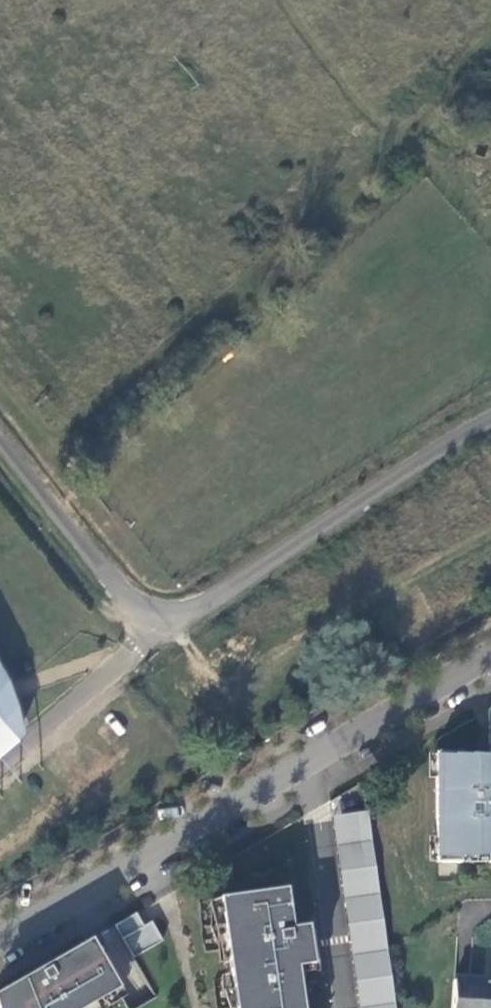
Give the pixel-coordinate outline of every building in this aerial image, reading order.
[(20,729),(19,728),(12,699),(2,673),(0,670),(0,746),(20,729)] [(487,753),(487,761),(473,761),(458,761),(458,754),(433,754),(434,865),(457,865),(458,857),(486,858),(487,865),(490,865),(490,753),(487,753)] [(367,813),(356,815),(359,828),(369,827),(367,813)] [(356,815),(332,818),(334,832),(359,828),(356,815)] [(369,827),(359,828),(360,841),(371,840),(369,827)] [(359,828),(334,832),(336,845),(360,841),(359,828)] [(371,840),(360,841),(362,855),(373,853),(371,840)] [(360,841),(336,845),(338,858),(362,855),(360,841)] [(373,853),(362,855),(364,867),(375,866),(373,853)] [(362,855),(338,858),(340,871),(364,867),(362,855)] [(375,866),(364,867),(366,881),(377,879),(375,866)] [(364,867),(340,871),(341,884),(366,881),(364,867)] [(377,879),(366,881),(368,894),(379,892),(377,879)] [(366,881),(341,884),(343,897),(368,894),(366,881)] [(217,900),(233,1007),(301,1007),(296,969),(312,966),(306,927),(290,930),(284,891),(258,894),(217,900)] [(379,892),(368,894),(370,907),(380,906),(379,892)] [(368,894),(343,897),(345,911),(370,907),(368,894)] [(380,906),(370,907),(372,920),(382,919),(380,906)] [(370,907),(345,911),(347,924),(372,920),(370,907)] [(114,925),(133,958),(162,941),(151,922),(143,926),(136,913),(114,925)] [(382,919),(372,920),(374,938),(385,936),(382,919)] [(372,920),(347,924),(350,941),(374,938),(372,920)] [(385,936),(374,938),(376,951),(387,949),(385,936)] [(374,938),(350,941),(352,954),(376,951),(374,938)] [(89,940),(39,968),(11,985),(13,990),(0,1002),(0,1007),(85,1007),(118,989),(89,940)] [(387,949),(376,951),(378,963),(389,962),(387,949)] [(376,951),(352,954),(354,967),(378,963),(376,951)] [(389,962),(378,963),(380,977),(390,975),(389,962)] [(378,963),(354,967),(355,981),(380,977),(378,963)] [(390,975),(380,977),(382,990),(393,988),(390,975)] [(380,977),(355,981),(357,993),(382,990),(380,977)] [(454,985),(452,1007),(490,1007),(490,980),(488,980),(487,983),(454,982),(454,985)] [(393,988),(382,990),(384,1003),(394,1002),(393,988)] [(382,990),(357,993),(359,1007),(384,1003),(382,990)]
